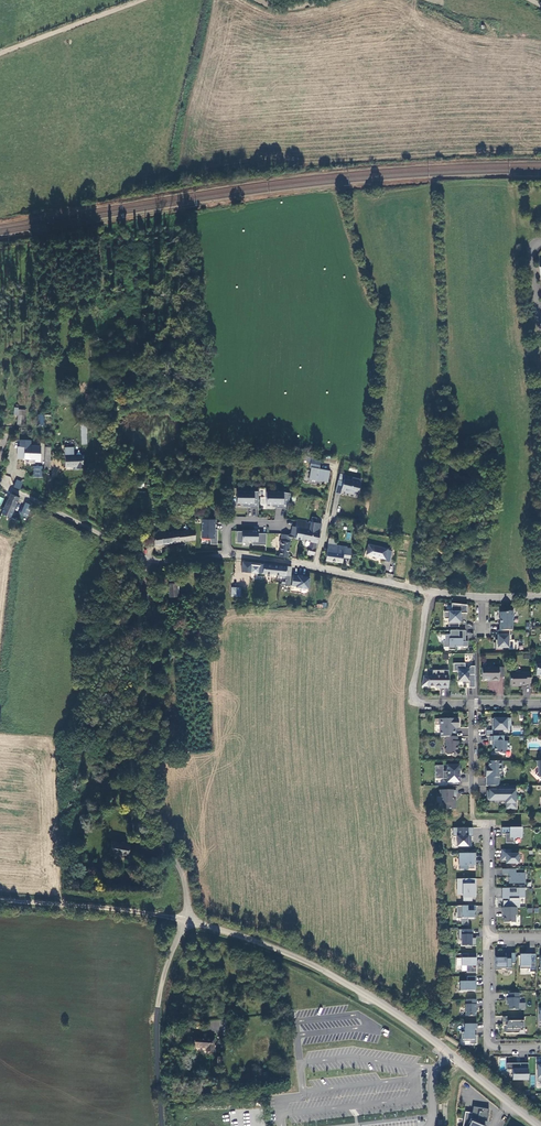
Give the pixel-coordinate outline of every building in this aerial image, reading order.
[(18,425),(25,425),(26,411),(19,410),(18,425)] [(30,440),(20,440),(20,446),(19,446),(19,453),(17,453),(17,458),(35,459),(35,461),(40,462),(41,446),(30,445),(30,440)] [(65,448),(66,467),(75,467),(75,471),(78,470),(78,469),(83,469),(82,456),(74,456),(73,447),(65,448)] [(323,480),(328,482),(330,471),(319,469),(320,465),(311,463),(310,468),(311,468),(309,478),(323,481),(323,480)] [(339,480),(335,493),(341,494),(342,490),(358,494),(362,480),(353,477),(352,480),(349,479),(349,481),(344,479),(344,481),(339,480)] [(16,480),(13,487),(20,489),(23,482),(16,480)] [(259,491),(238,491),(238,503),(243,503),(243,506),(250,506),(250,508),(259,509),(259,491)] [(273,507),(287,509),(290,493),(284,492),(267,492),(267,504),(273,504),(273,507)] [(19,498),(11,494),(2,514),(11,517),(13,512),(19,498)] [(23,512),(28,514),(31,505),(26,503),(23,512)] [(203,518),(202,537),(211,538),(210,544),(217,544),(218,529),(215,529),(216,519),(203,518)] [(307,521),(307,520),(298,518),(296,526),(295,530),(293,530),(292,534),(290,533),(284,532),(283,534),(282,539),(283,540),(282,544),(281,557),(290,558),(292,538),(295,538),(304,540),(307,528),(311,529),(311,527),(312,523),(307,521)] [(314,555),(321,529),(311,527),(311,529),(307,528),(304,540),(311,541),(308,554),(314,555)] [(195,541),(193,530),(178,532),(164,533),(156,535),(153,535),(155,546),(195,541)] [(243,543),(243,541),(252,541),(252,545),(266,545),(266,533),(258,533),(258,531),(243,530),(243,531),(237,531),(237,543),(243,543)] [(346,548),(346,546),(333,544),(333,552),(349,554),(350,548),(346,548)] [(370,550),(368,555),(386,559),(388,549),(368,544),(367,549),(370,550)] [(349,557),(349,554),(333,552),(327,551),(326,560),(342,562),(343,556),(349,557)] [(251,571),(253,562),(244,561),(243,571),(251,571)] [(258,572),(286,575),(290,576),(291,567),(264,563),(253,562),(251,571),(258,572)] [(298,576),(293,575),(292,586),(297,586),(297,587),(309,589),(310,577),(303,577),(303,576),(298,575),(298,576)] [(178,597),(178,583),(169,584),(169,598),(178,597)] [(240,596),(240,588),(232,587),(231,596),(240,596)] [(452,611),(445,611),(445,618),(449,618),(449,625),(459,625),(459,622),(459,618),(461,619),(461,612),(467,612),(467,604),(452,602),(452,611)] [(507,612),(501,612),(501,630),(510,630),(513,630),(513,618),(513,611),(508,611),(507,612)] [(445,641),(444,641),(444,647),(449,647),(449,650),(456,650),(456,647),(468,647),(468,641),(466,641),(466,630),(454,630),(454,634),(451,634),(451,635),(450,635),(445,635),(445,641)] [(512,640),(512,635),(510,635),(510,630),(501,630),(498,630),(498,640),(498,643),(496,643),(496,649),(503,649),(503,648),(509,648),(509,640),(512,640)] [(454,671),(458,671),(458,679),(461,682),(469,681),(469,688),(475,687),(475,666),(471,666),(469,668),(469,669),(465,669),(465,663),(454,663),(454,671)] [(499,681),(499,677),(499,668),(482,668),(482,680),(487,680),(488,680),(488,679),(491,679),(491,681),(499,681)] [(428,686),(436,686),(440,686),(440,688),(449,688),(449,670),(433,670),(433,676),(428,676),(428,686)] [(518,686),(518,685),(526,685),(526,683),(531,683),(531,673),(510,673),(510,686),(518,686)] [(441,737),(446,737),(456,737),(456,728),(456,727),(454,728),(454,725),(459,725),(459,719),(439,719),(439,725),(441,726),(441,737)] [(499,736),(499,730),(507,730),(507,724),(511,724),(511,719),(492,719),(492,725),(494,725),(494,731),(492,731),(487,731),(487,736),(490,736),(499,736)] [(499,736),(490,736),(490,741),(493,741),(493,746),(495,746),(495,749),(495,751),(496,753),(499,753),(500,754),(506,754),(506,750),(509,750),(509,741),(504,741),(504,736),(499,736)] [(458,737),(456,737),(446,737),(446,746),(447,747),(446,748),(446,753),(447,755),(453,755),(455,757),(460,752),(458,750),(458,747),(459,747),(459,741),(458,741),(458,737)] [(491,786),(499,786),(499,772),(503,772),(503,761),(489,761),(489,767),(486,767),(486,786),(491,786)] [(448,766),(448,771),(443,771),(443,766),(436,766),(436,779),(448,779),(448,782),(459,782),(459,774),(455,774),(455,771),(459,771),(459,766),(448,766)] [(515,802),(515,786),(499,786),(491,786),(491,792),(488,792),(488,800),(506,799),(506,803),(508,803),(508,809),(517,809),(516,802),(515,802)] [(444,809),(456,809),(456,800),(453,800),(453,796),(457,796),(457,790),(440,790),(440,796),(442,796),(442,803),(444,803),(444,809)] [(472,826),(457,826),(457,828),(452,828),(452,835),(457,835),(456,845),(470,845),(470,835),(472,835),(472,826)] [(521,826),(501,826),(501,833),(505,833),(505,841),(513,841),(513,836),(521,836),(521,826)] [(129,855),(130,843),(112,841),(111,855),(116,855),(117,853),(129,855)] [(510,848),(501,848),(502,858),(506,858),(506,862),(518,862),(518,852),(510,852),(510,848)] [(475,852),(458,852),(458,864),(468,863),(468,867),(474,867),(474,856),(475,856),(475,852)] [(515,867),(508,867),(508,872),(508,882),(524,882),(524,871),(515,871),(515,867)] [(475,877),(460,877),(460,896),(475,896),(475,889),(472,889),(472,883),(475,883),(475,877)] [(516,906),(519,906),(519,899),(518,899),(518,897),(524,897),(524,887),(516,887),(516,891),(509,891),(509,887),(501,887),(501,897),(507,897),(508,897),(508,899),(507,899),(503,899),(503,906),(516,906)] [(460,923),(467,923),(467,916),(473,917),(473,910),(475,910),(475,904),(456,904),(456,916),(460,916),(460,923)] [(516,914),(516,906),(503,906),(501,906),(501,911),(503,911),(503,921),(515,921),(515,914),(516,914)] [(471,928),(458,928),(458,938),(461,938),(461,944),(465,944),(465,946),(471,946),(471,944),(475,944),(475,936),(471,936),(471,928)] [(503,954),(494,954),(494,968),(501,968),(501,967),(505,967),(505,969),(510,969),(510,962),(510,951),(505,951),(505,956),(503,956),(503,954)] [(475,952),(461,952),(460,964),(475,964),(475,952)] [(534,953),(519,953),(519,967),(529,967),(529,965),(535,965),(534,953)] [(475,975),(466,975),(466,979),(459,979),(459,989),(474,989),(474,980),(475,980),(475,975)] [(518,991),(508,991),(508,996),(506,996),(506,1001),(508,1001),(508,1008),(517,1008),(517,1001),(518,1001),(518,991)] [(475,998),(465,997),(465,1002),(464,1002),(464,1014),(475,1014),(475,1007),(475,998)] [(523,1015),(501,1015),(501,1021),(506,1021),(506,1023),(505,1023),(505,1031),(518,1031),(518,1027),(523,1027),(523,1015)] [(226,1018),(225,1032),(233,1033),(233,1028),(234,1018),(226,1018)] [(475,1022),(463,1022),(463,1030),(460,1030),(460,1037),(463,1037),(463,1039),(469,1039),(469,1042),(475,1042),(475,1033),(473,1034),(473,1027),(475,1027),(475,1022)] [(196,1047),(209,1048),(209,1051),(215,1051),(216,1038),(196,1038),(196,1047)] [(527,1062),(505,1061),(505,1068),(511,1068),(511,1078),(527,1078),(527,1062)] [(489,1109),(473,1106),(472,1113),(471,1119),(468,1125),(484,1125),(482,1125),(482,1121),(487,1121),(489,1109)] [(465,1112),(463,1125),(468,1125),(471,1119),(472,1113),(465,1112)]
